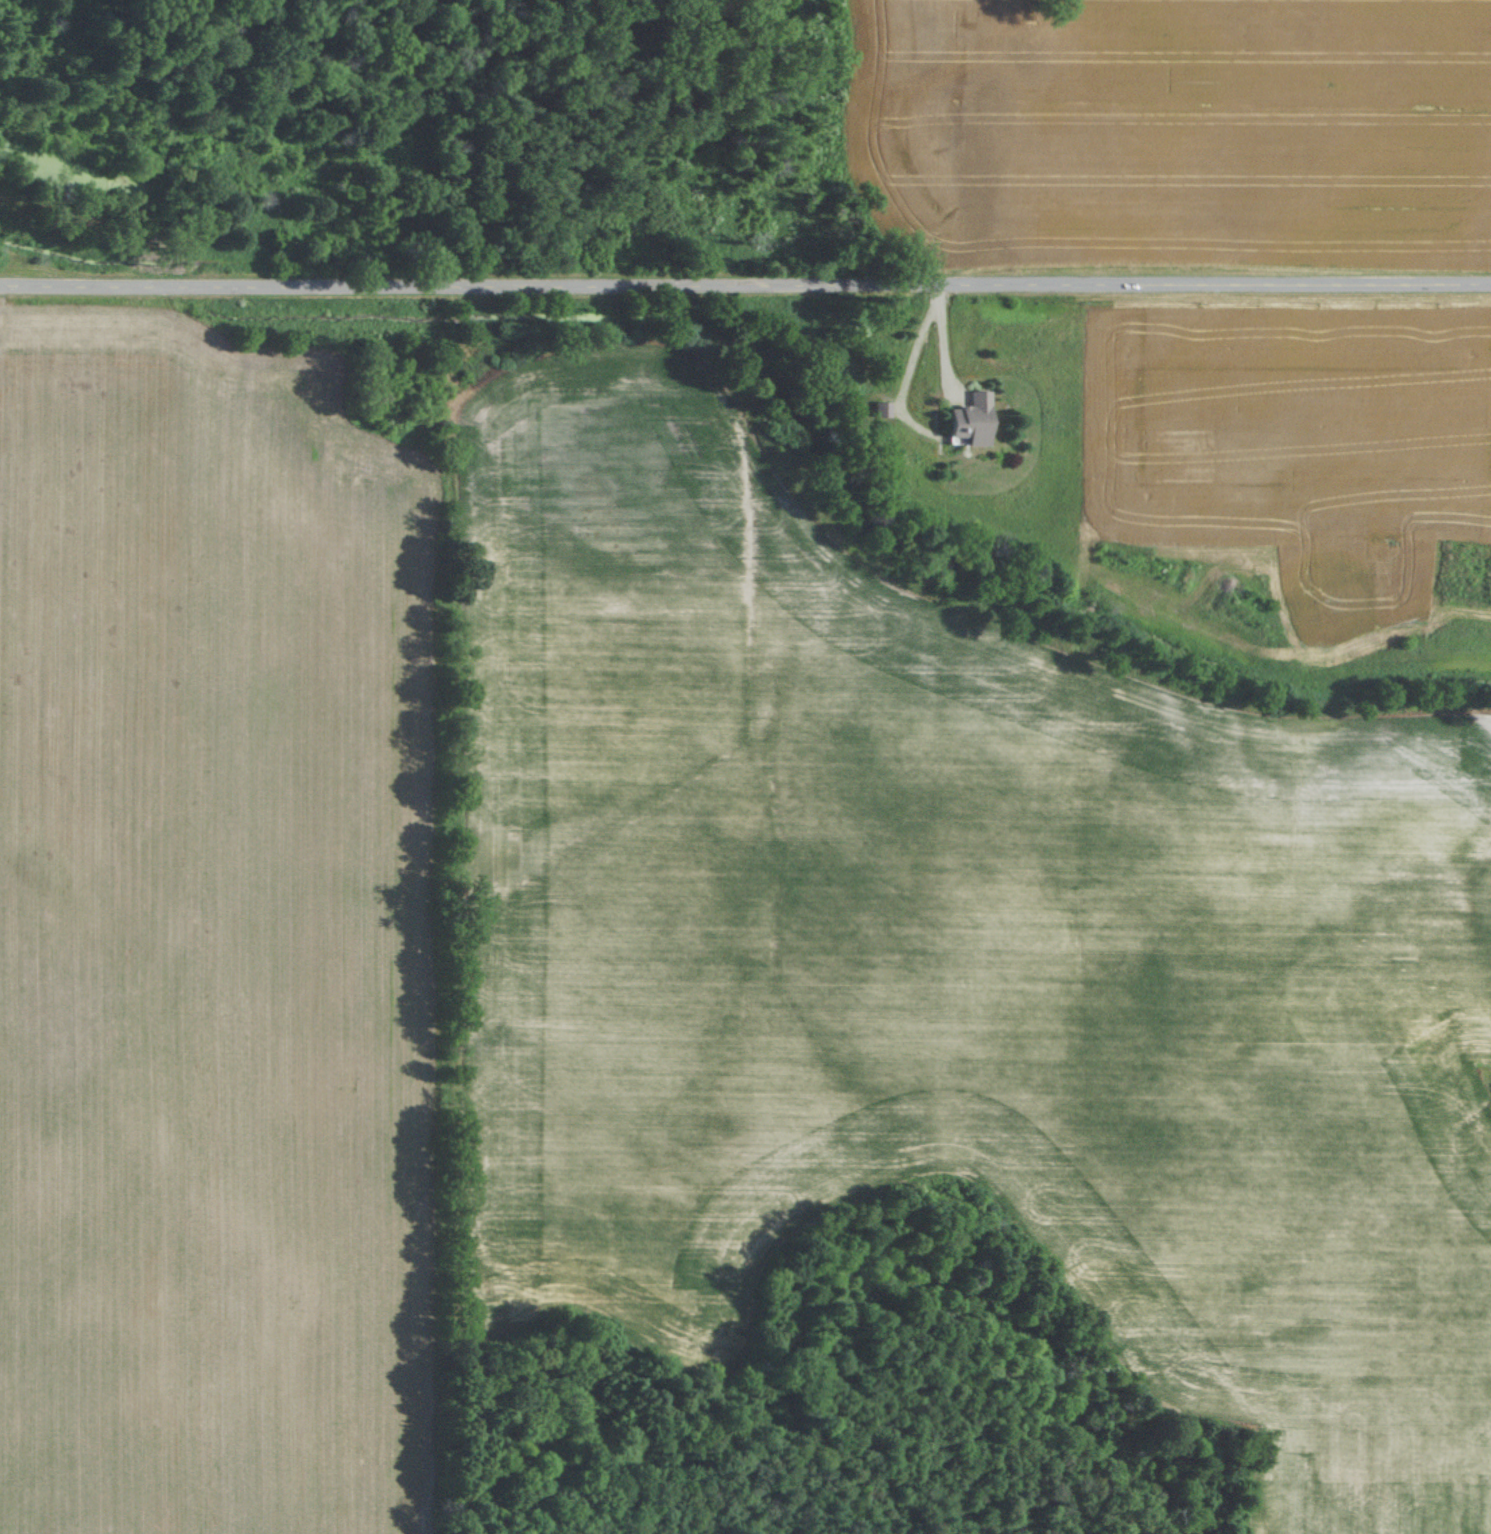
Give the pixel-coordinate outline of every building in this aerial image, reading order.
[(982,445),(985,391),(964,390),(963,408),(941,407),(939,437),(959,438),(959,444),(982,445)] [(886,402),(876,402),(876,416),(886,416),(886,402)]
